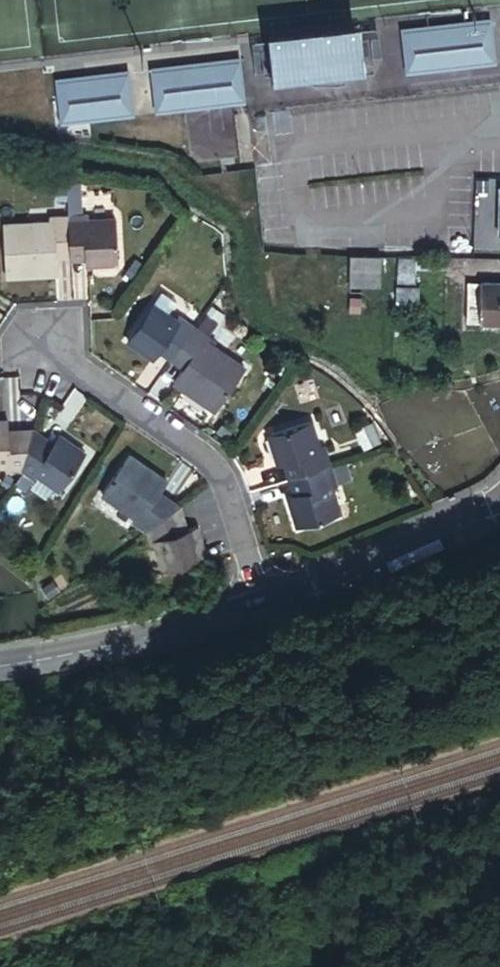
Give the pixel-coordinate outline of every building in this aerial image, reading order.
[(479,24),(411,33),(416,71),(484,63),(479,24)] [(360,32),(268,43),(273,85),(365,73),(360,32)] [(229,67),(161,75),(165,111),(233,104),(229,67)] [(116,80),(82,84),(88,122),(121,117),(116,80)] [(82,84),(65,87),(71,124),(88,122),(82,84)] [(75,208),(71,209),(75,243),(76,247),(91,245),(91,251),(92,256),(126,252),(121,207),(94,210),(93,206),(86,207),(82,173),(71,175),(75,208)] [(75,243),(71,209),(54,211),(54,215),(7,220),(13,273),(66,267),(64,251),(63,244),(75,243)] [(374,235),(344,234),(343,263),(373,264),(374,235)] [(392,240),(391,267),(412,268),(412,249),(416,249),(416,241),(392,240)] [(391,267),(390,267),(389,291),(413,292),(413,268),(412,268),(391,267)] [(466,271),(466,311),(499,311),(499,271),(466,271)] [(174,339),(186,347),(205,319),(200,315),(208,302),(201,297),(192,310),(188,307),(185,312),(162,296),(137,334),(165,353),(170,345),(174,339)] [(205,319),(186,347),(198,355),(194,361),(184,376),(227,405),(258,361),(219,335),(222,330),(219,328),(229,313),(218,306),(209,321),(205,319)] [(186,347),(174,339),(170,345),(182,353),(186,347)] [(198,355),(186,347),(182,353),(194,361),(198,355)] [(303,454),(308,469),(344,457),(338,438),(333,440),(324,412),(280,426),(290,458),(296,457),(303,454)] [(393,433),(385,414),(369,421),(377,440),(393,433)] [(42,430),(20,431),(20,425),(19,415),(0,417),(0,461),(16,459),(16,467),(32,467),(42,430)] [(42,430),(43,423),(20,425),(20,431),(42,430)] [(64,437),(43,423),(42,430),(60,444),(64,437)] [(72,487),(96,450),(69,430),(64,437),(60,444),(42,430),(32,467),(33,468),(44,475),(48,471),(72,487)] [(174,487),(180,478),(140,449),(113,489),(148,513),(144,518),(157,527),(187,504),(170,493),(174,487)] [(308,469),(303,454),(296,457),(301,471),(308,469)] [(344,457),(308,469),(313,485),(306,487),(301,489),(311,521),(354,507),(345,479),(365,472),(360,455),(345,460),(344,457)] [(36,486),(44,475),(33,468),(26,479),(36,486)] [(313,485),(308,469),(301,471),(306,487),(313,485)] [(193,500),(174,487),(170,493),(187,504),(193,500)] [(200,524),(193,500),(187,504),(194,526),(200,524)] [(220,552),(209,520),(200,524),(194,526),(187,504),(157,527),(163,542),(167,541),(178,568),(220,552)]
